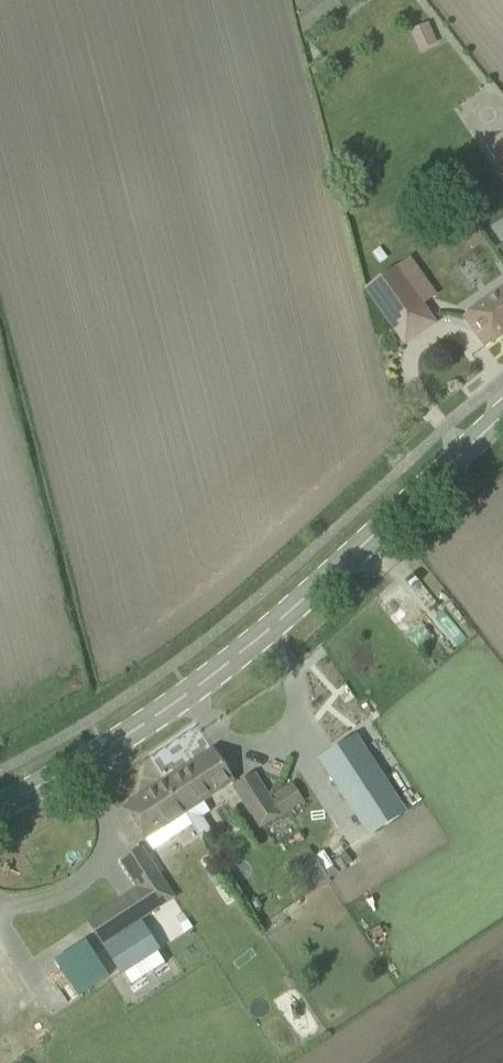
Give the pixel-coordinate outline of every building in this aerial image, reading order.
[(420,52),(438,44),(429,23),(410,30),(420,52)] [(485,146),(498,165),(497,165),(502,173),(502,134),(485,146)] [(436,326),(423,306),(396,269),(366,290),(392,328),(406,347),(436,326)] [(486,348),(502,336),(502,289),(463,316),(486,348)] [(356,737),(319,761),(356,818),(394,794),(356,737)] [(214,752),(165,783),(184,813),(185,814),(233,782),(214,752)] [(251,814),(270,801),(254,775),(235,788),(251,814)] [(165,783),(119,811),(140,842),(184,813),(165,783)] [(295,785),(270,801),(280,817),(305,802),(295,785)] [(167,842),(153,852),(163,867),(177,857),(167,842)] [(304,900),(331,883),(310,849),(282,865),(304,900)] [(141,850),(122,862),(140,889),(117,904),(131,926),(154,911),(173,899),(159,878),(141,850)] [(117,904),(88,923),(102,945),(131,926),(117,904)] [(142,922),(105,946),(124,975),(126,973),(133,984),(166,963),(159,952),(161,951),(142,922)] [(85,941),(53,962),(76,996),(107,975),(85,941)]
